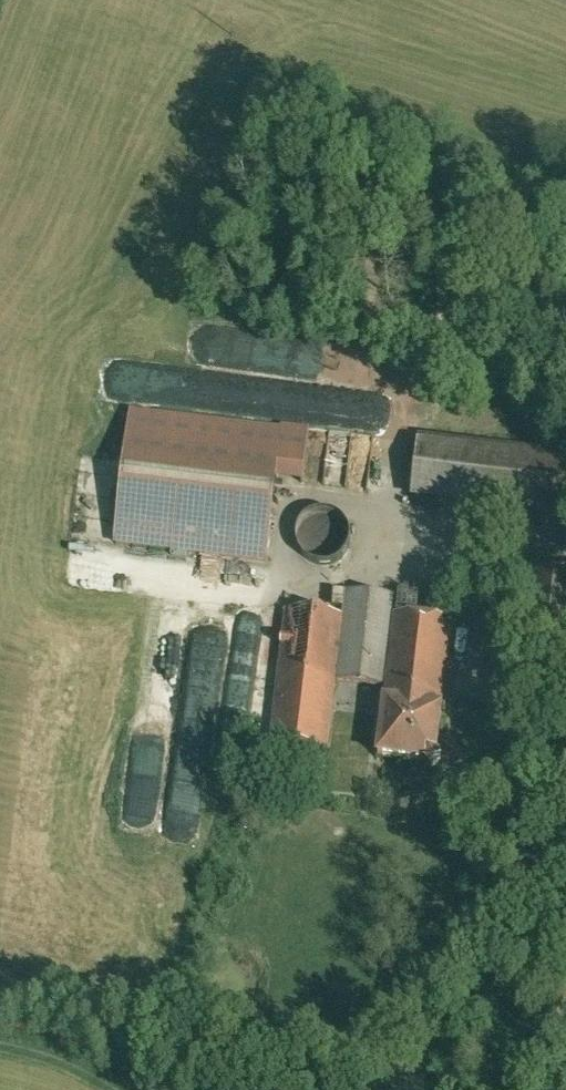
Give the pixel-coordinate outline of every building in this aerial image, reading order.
[(195,419),(130,413),(125,462),(116,548),(266,563),(274,481),(327,486),(332,432),(195,419)] [(373,436),(332,432),(327,486),(368,490),(373,436)] [(419,441),(413,503),(565,517),(565,455),(547,453),(419,441)] [(347,525),(340,516),(329,510),(319,509),(308,513),(300,519),(295,529),(294,540),(297,550),(304,559),(313,564),(324,565),(336,562),(343,555),(349,545),(350,535),(347,525)] [(344,619),(337,684),(386,689),(394,615),(396,598),(347,592),(344,619)] [(337,684),(344,619),(286,613),(272,741),(302,745),(330,748),(337,684)] [(453,621),(394,615),(386,689),(384,700),(443,706),(453,621)] [(445,761),(441,756),(447,706),(443,706),(384,700),(380,699),(373,759),(424,765),(431,773),(445,761)]
